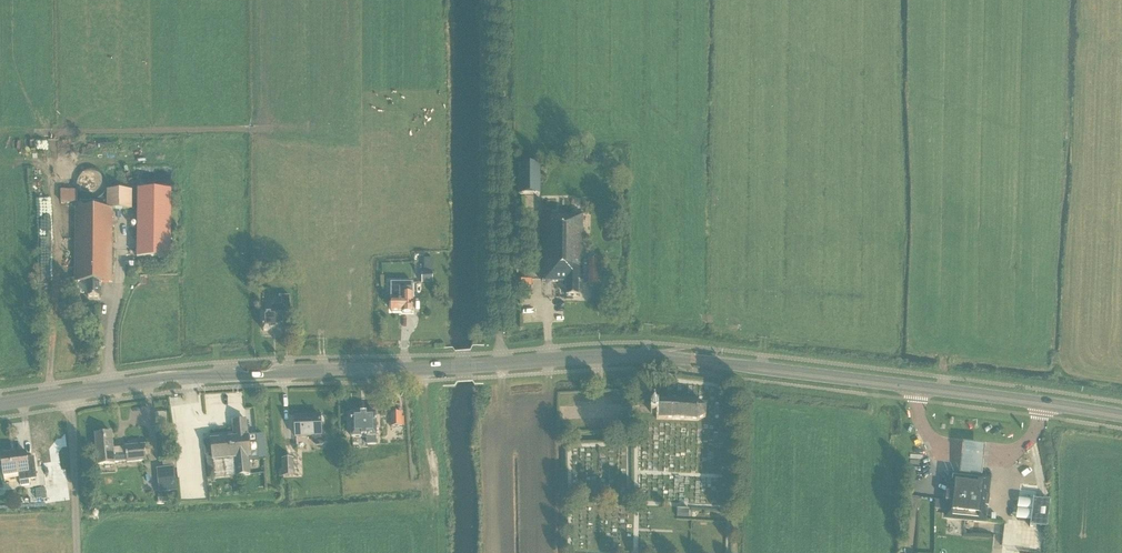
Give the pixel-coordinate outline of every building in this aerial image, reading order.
[(36,115),(48,116),(49,107),(37,106),(36,115)] [(52,162),(58,169),(65,162),(58,156),(52,162)] [(518,164),(518,188),(536,188),(536,164),(518,164)] [(138,190),(137,258),(171,258),(171,191),(138,190)] [(77,191),(61,191),(61,202),(77,202),(77,191)] [(88,298),(99,298),(99,283),(112,283),(113,209),(132,209),(132,192),(107,191),(107,210),(75,210),(75,283),(88,283),(88,298)] [(588,261),(583,261),(583,215),(542,215),(542,283),(566,283),(566,297),(578,297),(578,282),(583,282),(583,277),(588,277),(588,287),(598,287),(598,261),(588,261)] [(433,274),(422,273),(422,284),(433,284),(433,274)] [(402,311),(402,313),(413,313),(413,302),(412,302),(412,294),(412,283),(390,283),(390,300),(390,311),(402,311)] [(263,331),(283,331),(282,314),(291,314),(290,296),(281,297),(281,305),(272,305),(272,314),(263,315),(263,331)] [(706,417),(706,408),(697,402),(657,401),(657,403),(657,407),(651,406),(651,409),(651,412),(651,414),(657,414),(657,420),(697,422),(706,417)] [(377,436),(376,414),(351,414),(352,438),(366,437),(366,445),(377,445),(376,437),(377,437),(377,436)] [(321,435),(320,416),(295,418),(296,437),(313,437),(313,443),(317,446),(322,445),(325,442),(324,435),(321,435)] [(232,422),(234,436),(234,438),(211,440),(211,441),(204,441),(206,456),(212,455),(213,461),(234,459),(236,477),(251,476),(249,458),(251,457),(249,436),(248,436),(246,420),(232,422)] [(115,464),(115,463),(113,449),(112,433),(95,435),(98,466),(115,464)] [(985,443),(962,441),(958,472),(981,475),(985,443)] [(125,448),(113,449),(115,463),(127,461),(127,463),(147,461),(145,445),(125,447),(125,448)] [(27,459),(26,452),(10,454),(10,456),(1,457),(3,476),(19,474),(20,482),(37,479),(34,458),(27,459)] [(294,477),(294,460),(282,460),(283,477),(294,477)] [(175,467),(159,468),(162,492),(177,491),(175,467)] [(947,518),(984,522),(985,507),(989,508),(990,497),(987,496),(989,480),(979,479),(979,478),(962,476),(961,477),(952,476),(950,494),(947,493),(946,502),(949,503),(947,518)] [(1013,515),(1026,516),(1029,495),(1015,493),(1013,515)] [(1034,499),(1033,499),(1030,527),(1031,527),(1047,528),(1050,502),(1034,500),(1034,499)] [(688,515),(688,505),(676,506),(677,516),(688,515)]
